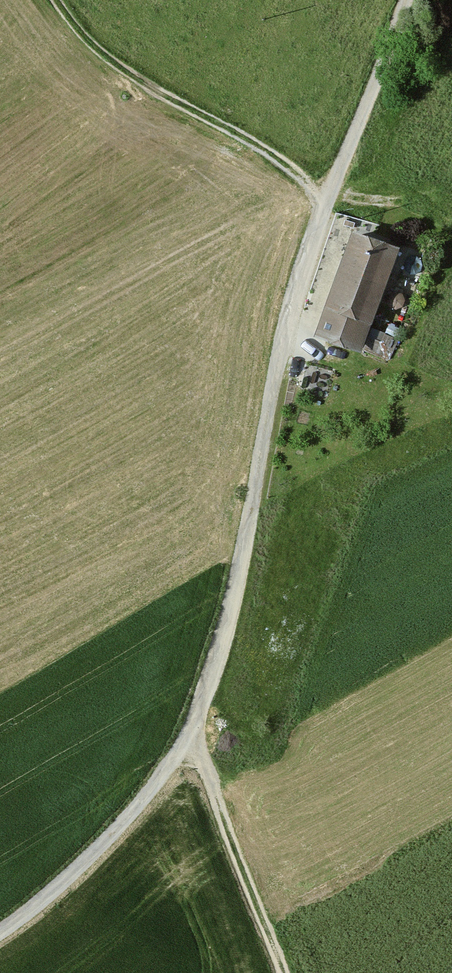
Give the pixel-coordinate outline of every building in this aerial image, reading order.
[(361,358),(403,253),(356,234),(313,339),(361,358)]
